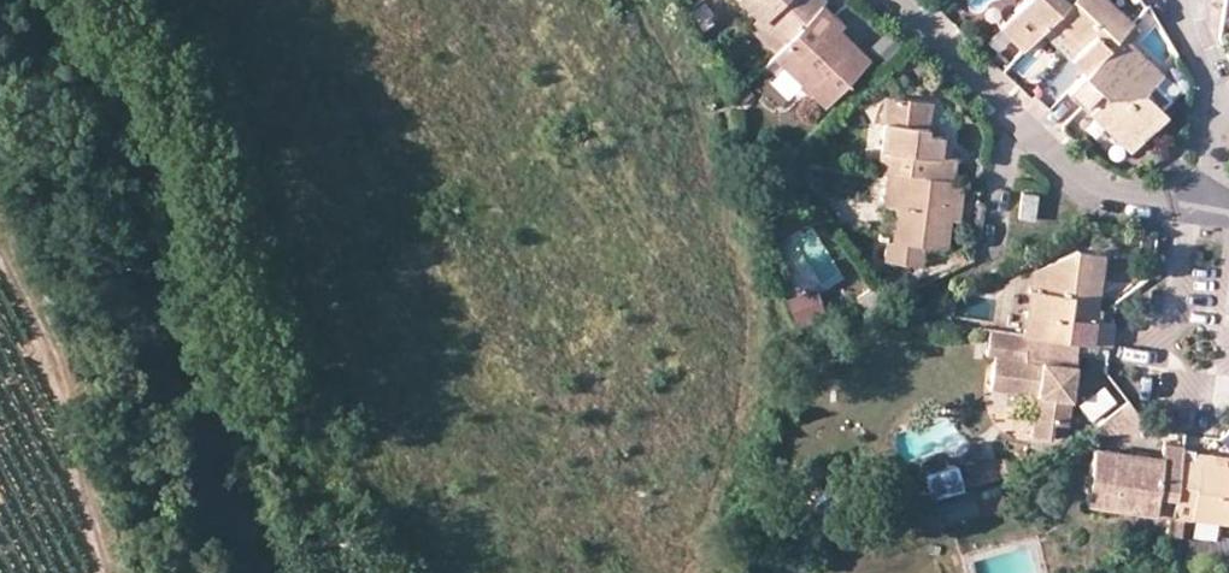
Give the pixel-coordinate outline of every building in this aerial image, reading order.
[(702,0),(699,0),(690,10),(701,26),(715,16),(702,0)] [(759,16),(788,41),(824,3),(827,0),(743,0),(759,16)] [(1002,26),(1025,49),(1041,32),(1052,20),(1069,2),(1066,0),(1025,0),(1002,26)] [(1085,74),(1130,26),(1134,21),(1113,0),(1071,0),(1069,2),(1052,20),(1082,48),(1070,60),(1085,74)] [(843,29),(841,31),(832,22),(838,15),(824,3),(788,41),(778,52),(776,54),(812,91),(825,104),(871,57),(843,29)] [(843,29),(846,25),(838,15),(832,22),(841,31),(843,29)] [(778,52),(788,41),(759,16),(752,25),(778,52)] [(1082,48),(1052,20),(1041,32),(1070,60),(1082,48)] [(1162,109),(1171,98),(1156,83),(1165,72),(1131,42),(1139,34),(1130,26),(1085,74),(1069,91),(1083,104),(1099,88),(1107,95),(1090,111),(1131,149),(1166,112),(1162,109)] [(776,54),(766,64),(803,99),(812,91),(776,54)] [(749,82),(739,72),(729,82),(735,97),(746,85),(749,82)] [(735,97),(743,106),(756,93),(746,85),(735,97)] [(1107,95),(1099,88),(1083,104),(1090,111),(1107,95)] [(902,171),(956,178),(958,158),(951,156),(942,154),(943,136),(940,135),(929,134),(930,122),(932,101),(886,95),(883,120),(887,121),(880,169),(890,170),(902,171)] [(940,135),(941,124),(930,122),(929,134),(940,135)] [(954,138),(943,136),(942,154),(951,156),(954,138)] [(902,171),(890,170),(887,204),(899,206),(902,171)] [(902,171),(899,206),(895,240),(888,240),(887,258),(924,264),(926,245),(948,246),(952,217),(955,188),(956,178),(902,171)] [(965,189),(955,188),(952,217),(961,217),(965,189)] [(1021,216),(1037,218),(1039,194),(1024,193),(1021,216)] [(1114,320),(1098,318),(1105,254),(1077,249),(1047,263),(1045,289),(1031,288),(1025,333),(1080,340),(1111,344),(1114,320)] [(1047,263),(1033,269),(1031,288),(1045,289),(1047,263)] [(891,272),(879,276),(889,289),(895,296),(905,292),(891,272)] [(1031,288),(1017,286),(1013,316),(1011,331),(1025,333),(1031,288)] [(895,296),(889,289),(869,297),(876,315),(901,304),(895,296)] [(793,327),(817,319),(808,292),(784,299),(793,327)] [(930,301),(918,307),(918,311),(928,313),(930,301)] [(1011,331),(992,328),(988,358),(996,359),(993,389),(1036,395),(1032,434),(1054,437),(1056,421),(1070,423),(1080,340),(1025,333),(1011,331)] [(1102,385),(1073,403),(1085,421),(1113,403),(1102,385)] [(1164,457),(1163,465),(1122,461),(1124,451),(1096,447),(1089,502),(1156,510),(1159,494),(1176,497),(1181,458),(1183,446),(1166,445),(1164,457)] [(1163,465),(1164,457),(1124,451),(1122,461),(1163,465)] [(1181,458),(1176,497),(1174,512),(1185,514),(1228,519),(1228,464),(1181,458)] [(1008,473),(1003,459),(970,468),(974,482),(1008,473)] [(957,466),(923,471),(927,496),(961,491),(957,466)] [(1008,506),(1004,494),(980,500),(984,512),(1008,506)] [(1174,512),(1176,497),(1159,494),(1156,510),(1174,512)] [(972,514),(969,500),(943,505),(946,519),(972,514)] [(1172,533),(1183,533),(1185,514),(1174,512),(1172,533)]
